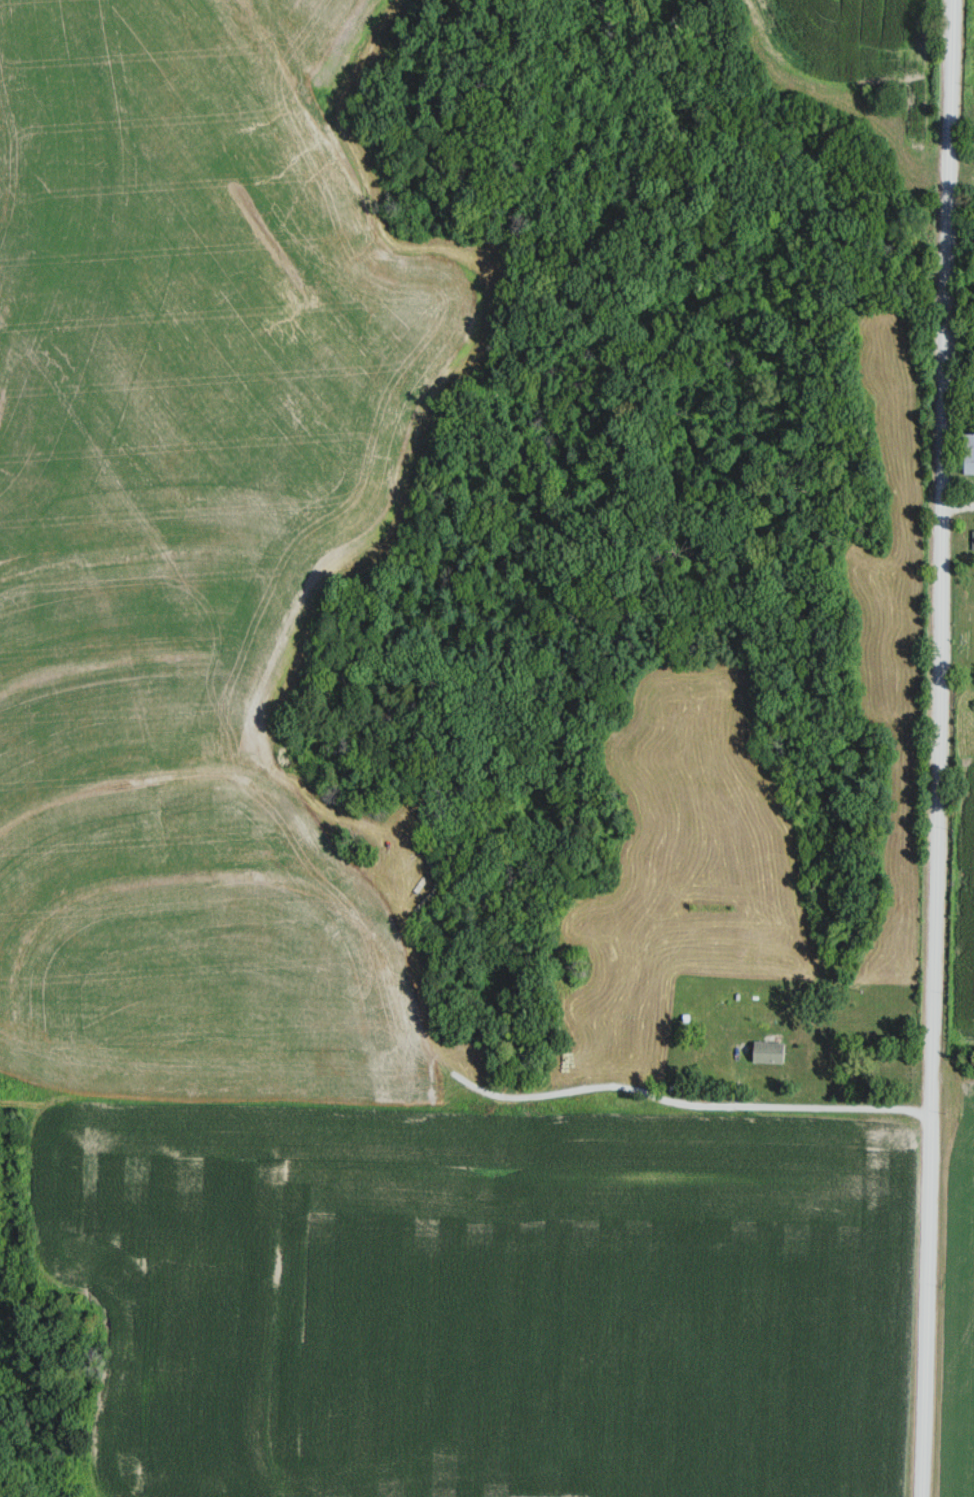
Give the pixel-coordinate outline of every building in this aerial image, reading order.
[(966,432),(966,473),(973,473),(973,432),(966,432)] [(757,1064),(789,1064),(789,1042),(757,1042),(757,1064)]
